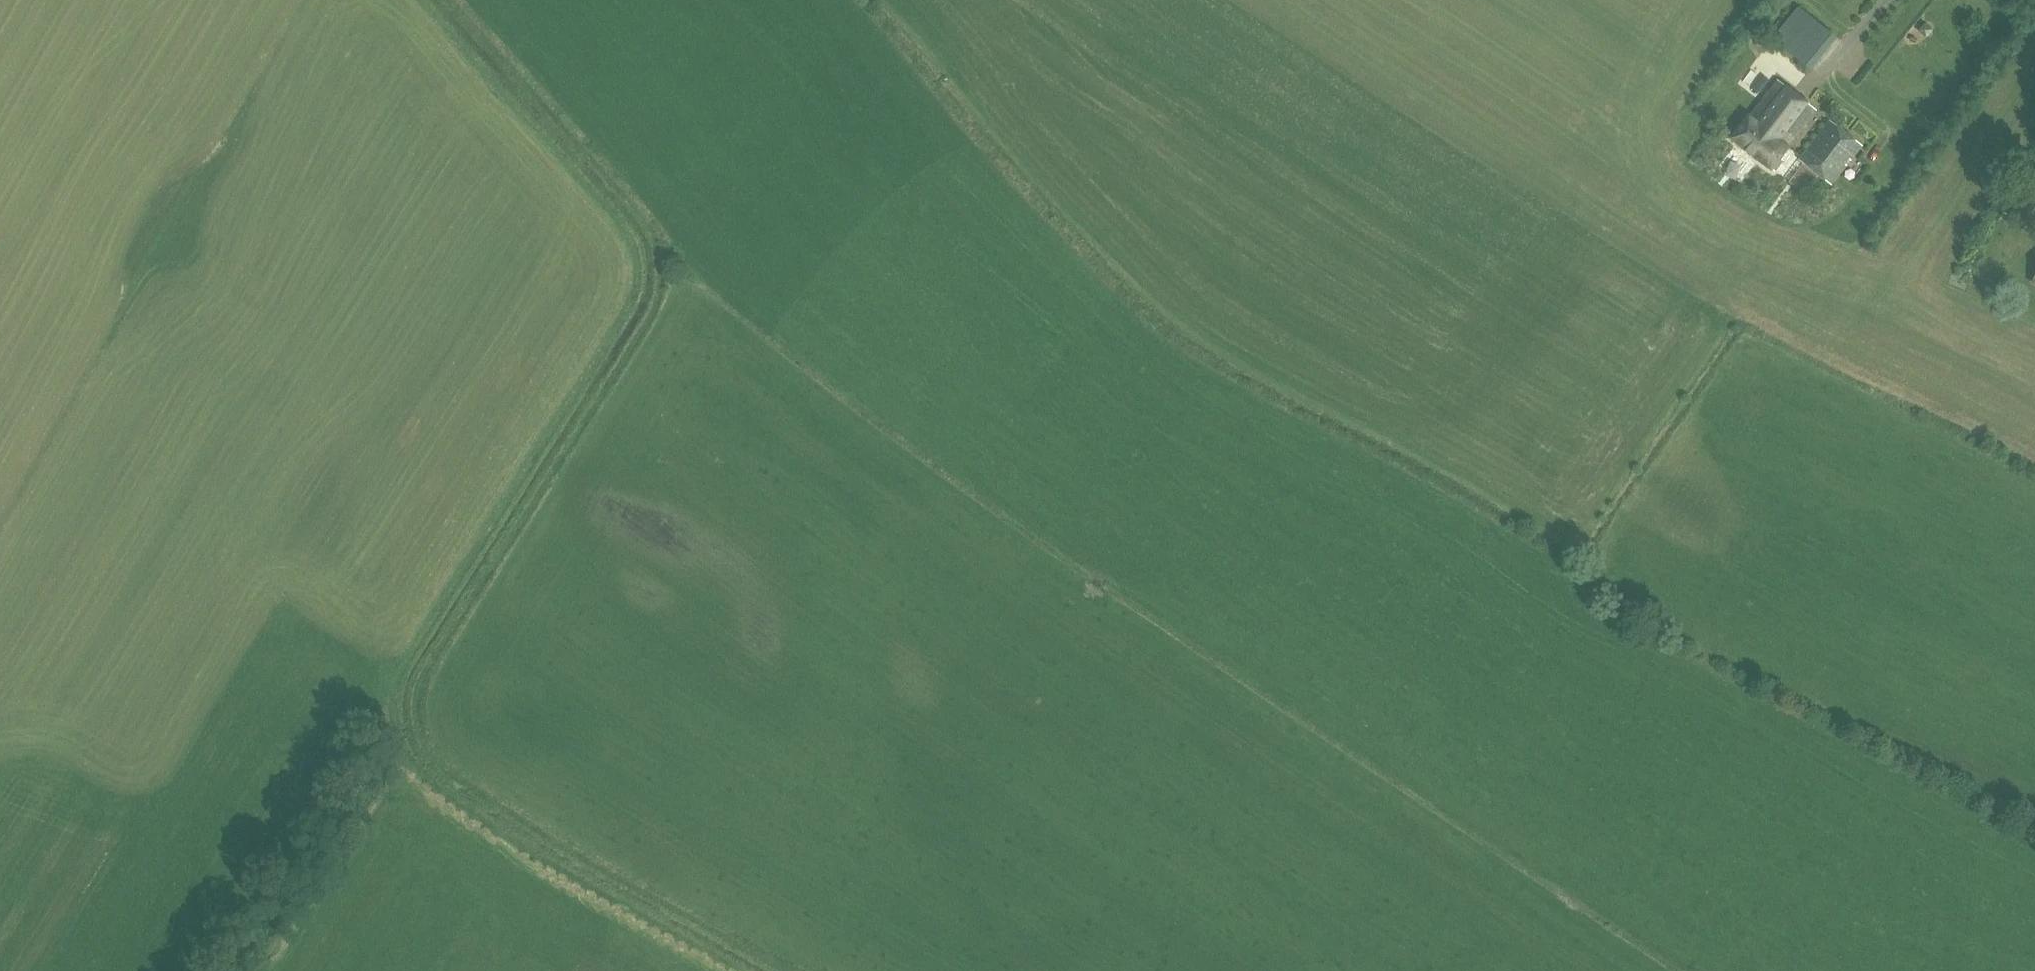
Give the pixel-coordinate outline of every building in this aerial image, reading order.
[(1829,22),(1792,24),(1793,48),(1807,48),(1807,59),(1831,57),(1829,22)] [(1933,30),(1925,23),(1919,31),(1926,38),(1933,30)] [(1772,168),(1775,171),(1783,160),(1780,158),(1788,147),(1788,146),(1816,110),(1777,80),(1749,117),(1748,116),(1731,139),(1771,169),(1772,168)] [(1799,159),(1833,185),(1863,146),(1829,119),(1799,159)]
